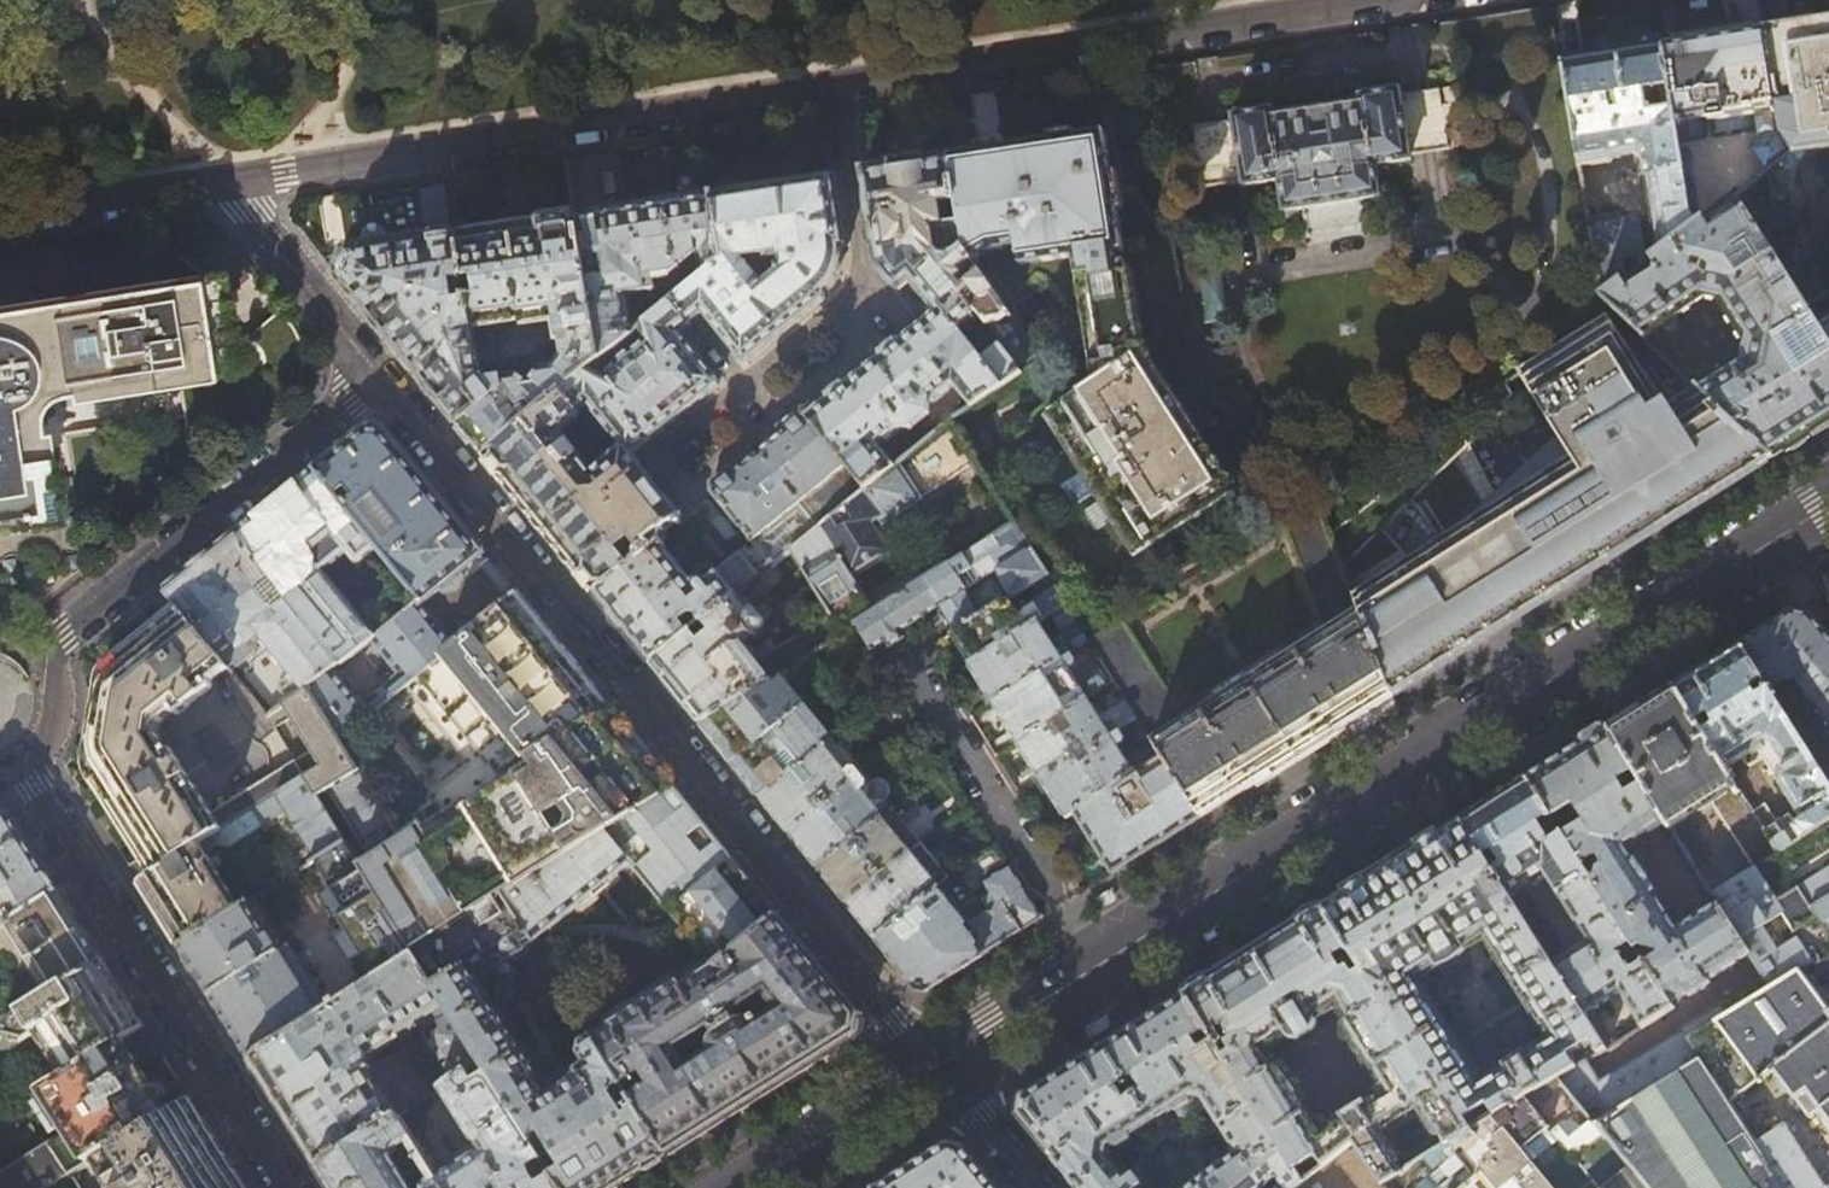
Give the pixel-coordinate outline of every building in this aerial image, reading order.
[(1764,30),(1781,136),(1793,152),(1735,196),(1805,307),(1818,298),(1824,294),(1811,211),(1797,152),(1828,147),(1828,20),(1764,30)] [(1697,224),(1735,196),(1793,152),(1781,136),(1764,30),(1713,38),(1664,45),(1691,216),(1697,224)] [(1563,61),(1578,157),(1627,150),(1627,148),(1642,146),(1659,253),(1697,224),(1691,216),(1664,45),(1606,54),(1563,61)] [(1441,90),(1449,148),(1477,144),(1468,86),(1441,90)] [(1449,148),(1440,90),(1440,88),(1402,94),(1411,155),(1449,148)] [(1281,180),(1286,211),(1381,196),(1376,165),(1412,159),(1411,155),(1402,94),(1401,90),(1369,95),(1370,101),(1323,108),(1268,116),(1267,111),(1235,116),(1235,120),(1244,181),(1245,185),(1281,180)] [(1749,134),(1746,113),(1728,117),(1728,118),(1731,137),(1749,134)] [(1244,181),(1235,120),(1194,126),(1203,187),(1244,181)] [(1122,253),(1104,134),(995,151),(951,157),(966,249),(976,264),(993,252),(1020,249),(1022,267),(1075,260),(1117,254),(1122,253)] [(710,487),(713,491),(711,492),(751,543),(753,541),(773,566),(793,550),(821,528),(897,467),(888,457),(878,456),(879,444),(882,442),(885,444),(900,430),(909,432),(918,425),(930,440),(953,423),(1042,359),(966,249),(951,157),(910,165),(868,172),(882,259),(885,270),(891,281),(899,290),(904,294),(915,285),(936,310),(806,416),(802,412),(798,412),(784,423),(782,428),(785,432),(732,475),(729,472),(725,471),(710,483),(710,487)] [(725,262),(704,279),(645,327),(648,341),(638,350),(635,351),(628,355),(625,358),(620,364),(610,373),(597,365),(574,385),(484,457),(546,533),(623,628),(652,663),(737,595),(761,576),(740,550),(715,571),(717,574),(709,581),(706,581),(699,582),(693,587),(660,546),(660,536),(684,516),(633,455),(720,383),(680,334),(705,314),(744,363),(822,303),(824,304),(825,295),(824,294),(831,287),(834,282),(839,272),(843,259),(843,247),(847,245),(844,222),(843,222),(835,177),(765,188),(714,196),(725,262)] [(582,218),(579,218),(602,361),(637,334),(629,298),(650,293),(649,285),(669,281),(700,256),(704,279),(725,262),(714,196),(654,206),(608,213),(608,212),(582,215),(582,218)] [(1735,196),(1697,224),(1659,253),(1651,259),(1639,268),(1627,277),(1600,297),(1616,311),(1643,337),(1705,296),(1720,299),(1753,351),(1696,387),(1772,458),(1817,430),(1828,422),(1828,344),(1805,307),(1735,196)] [(1639,268),(1651,259),(1645,216),(1589,224),(1600,297),(1627,277),(1625,260),(1638,258),(1639,268)] [(551,369),(574,385),(597,365),(602,361),(579,218),(519,227),(460,236),(468,282),(481,280),(484,298),(471,300),(476,333),(524,324),(525,330),(555,325),(558,345),(563,344),(564,359),(553,369),(551,369)] [(468,282),(460,236),(368,250),(349,253),(339,279),(419,377),(459,427),(506,390),(504,379),(485,382),(477,333),(476,333),(471,300),(459,302),(456,284),(468,282)] [(1134,348),(1123,275),(1123,271),(1124,269),(1123,264),(1118,264),(1117,254),(1075,260),(1095,383),(1136,356),(1134,348)] [(34,610),(85,570),(77,516),(47,520),(34,438),(27,439),(25,431),(27,420),(31,412),(38,405),(45,403),(222,375),(207,283),(138,293),(4,314),(0,315),(0,598),(23,605),(34,610)] [(1818,298),(1805,307),(1828,344),(1828,316),(1818,298)] [(1696,387),(1643,337),(1616,311),(1518,373),(1573,459),(1354,597),(1394,696),(1470,648),(1596,569),(1709,498),(1772,458),(1696,387)] [(1225,491),(1138,360),(1136,356),(1095,383),(1043,418),(1137,559),(1229,498),(1228,496),(1230,494),(1225,491)] [(524,376),(504,379),(506,390),(459,427),(471,442),(484,457),(574,385),(551,369),(542,370),(534,382),(529,382),(524,376)] [(979,464),(953,423),(930,440),(897,467),(821,528),(851,574),(889,550),(876,529),(979,464)] [(315,470),(377,548),(399,576),(420,602),(421,603),(484,553),(441,501),(399,448),(398,449),(382,429),(381,428),(378,426),(376,426),(374,425),(372,426),(370,427),(367,428),(315,470)] [(276,502),(235,534),(275,582),(288,598),(340,662),(341,664),(370,641),(375,637),(341,595),(365,574),(366,570),(359,562),(377,548),(315,470),(276,502)] [(1346,726),(1394,696),(1354,597),(1316,500),(1283,521),(1327,634),(1186,723),(1122,622),(1091,642),(1139,719),(1163,757),(1202,817),(1261,780),(1346,726)] [(1025,590),(1049,575),(1021,531),(1016,524),(946,568),(881,610),(875,613),(857,625),(872,650),(886,642),(890,647),(904,638),(900,633),(926,617),(931,626),(949,614),(959,631),(980,618),(1008,601),(1025,590)] [(851,574),(821,528),(793,550),(833,614),(845,633),(857,625),(875,613),(851,574)] [(258,595),(275,582),(235,534),(200,563),(165,591),(179,608),(207,642),(221,631),(236,649),(256,633),(304,691),(308,688),(332,669),(340,662),(288,598),(272,611),(258,595)] [(877,603),(881,610),(946,568),(942,561),(877,603)] [(1049,575),(1025,590),(1032,600),(1023,605),(1025,607),(1016,613),(1008,601),(980,618),(959,631),(956,633),(966,648),(975,662),(1039,622),(1050,615),(1067,604),(1049,575)] [(419,603),(420,602),(399,576),(380,592),(400,617),(419,603)] [(532,613),(518,595),(455,647),(416,678),(498,777),(609,707),(578,669),(532,613)] [(748,610),(737,595),(652,663),(672,688),(688,707),(701,724),(771,680),(742,645),(764,628),(766,623),(765,619),(757,609),(753,607),(750,608),(748,610)] [(455,647),(419,603),(400,617),(375,637),(370,641),(399,676),(362,706),(332,669),(308,688),(340,741),(416,678),(455,647)] [(1067,604),(1050,615),(1068,643),(1057,650),(1039,622),(975,662),(969,665),(984,688),(994,703),(1072,654),(1091,642),(1067,604)] [(227,667),(207,642),(179,608),(135,643),(109,665),(106,669),(104,673),(99,686),(87,755),(86,760),(87,769),(88,773),(90,778),(92,782),(116,820),(143,862),(151,876),(201,844),(212,837),(222,831),(211,813),(171,748),(166,748),(160,737),(160,733),(160,726),(161,723),(163,720),(172,712),(174,715),(212,686),(209,682),(227,667)] [(1740,645),(1828,781),(1828,641),(1809,616),(1791,613),(1769,627),(1740,645)] [(1673,687),(1724,770),(1741,758),(1745,765),(1750,767),(1763,759),(1798,815),(1807,810),(1811,817),(1792,829),(1799,841),(1828,821),(1828,781),(1740,645),(1708,665),(1673,687)] [(1076,661),(1072,654),(994,703),(1007,724),(1018,742),(1087,698),(1098,691),(1090,679),(1079,686),(1069,670),(1074,666),(1076,661)] [(780,674),(771,680),(701,724),(719,746),(747,780),(761,798),(825,747),(833,742),(780,674)] [(1640,708),(1607,729),(1666,824),(1692,867),(1707,858),(1682,818),(1709,802),(1752,870),(1755,869),(1776,855),(1749,811),(1724,770),(1673,687),(1640,708)] [(340,741),(308,688),(304,691),(282,706),(311,752),(211,813),(222,831),(305,778),(344,843),(358,865),(401,838),(340,741)] [(1103,725),(1087,698),(1018,742),(1029,760),(1041,780),(1120,731),(1115,724),(1109,721),(1103,725)] [(621,723),(609,707),(498,777),(401,838),(358,865),(376,894),(412,952),(494,901),(503,896),(674,788),(640,746),(621,723)] [(1077,811),(1163,757),(1139,719),(1133,723),(1146,744),(1125,758),(1117,745),(1123,741),(1124,738),(1120,731),(1041,780),(1054,800),(1066,818),(1077,811)] [(1568,753),(1527,779),(1551,818),(1562,836),(1631,947),(1643,966),(1667,1004),(1686,993),(1687,994),(1708,982),(1707,979),(1749,954),(1716,906),(1677,928),(1658,896),(1659,896),(1637,859),(1636,859),(1628,847),(1666,824),(1607,729),(1568,753)] [(839,738),(833,742),(825,747),(761,798),(775,814),(806,853),(819,868),(882,817),(893,810),(887,801),(889,798),(891,792),(891,788),(888,783),(885,780),(879,779),(875,779),(871,781),(864,773),(866,772),(839,738)] [(1202,817),(1163,757),(1077,811),(1096,843),(1113,873),(1131,862),(1202,817)] [(305,778),(222,831),(212,837),(217,846),(230,849),(287,812),(317,861),(344,843),(305,778)] [(1539,825),(1551,818),(1527,779),(1491,801),(1460,821),(1484,860),(1494,854),(1502,867),(1493,873),(1496,878),(1505,894),(1509,899),(1545,876),(1587,945),(1551,967),(1582,1016),(1618,994),(1634,1019),(1605,1037),(1610,1045),(1669,1008),(1667,1004),(1643,966),(1632,972),(1626,972),(1619,960),(1614,958),(1631,947),(1562,836),(1550,842),(1539,825)] [(726,852),(674,788),(503,896),(511,909),(532,942),(623,867),(625,869),(622,872),(624,880),(631,880),(637,876),(713,968),(778,916),(726,852)] [(1762,803),(1749,811),(1776,855),(1799,841),(1792,829),(1786,819),(1782,821),(1781,819),(1772,817),(1762,803)] [(5,923),(59,892),(31,847),(12,818),(4,811),(0,809),(0,926),(5,923)] [(903,843),(882,817),(819,868),(832,885),(847,904),(918,846),(913,840),(908,839),(903,843)] [(1322,908),(1357,964),(1372,955),(1382,969),(1366,978),(1463,1133),(1533,1091),(1534,1093),(1554,1080),(1583,1062),(1603,1050),(1582,1016),(1551,967),(1509,899),(1505,894),(1491,903),(1481,887),(1496,878),(1493,873),(1484,860),(1460,821),(1394,863),(1322,908)] [(924,842),(918,846),(847,904),(860,919),(876,939),(951,878),(924,842)] [(358,865),(344,843),(317,861),(241,908),(179,947),(197,975),(210,997),(281,953),(259,919),(317,883),(338,917),(376,894),(358,865)] [(210,860),(201,844),(151,876),(139,884),(159,915),(179,947),(241,908),(216,870),(224,864),(218,855),(210,860)] [(963,867),(951,878),(876,939),(891,958),(917,990),(925,991),(983,955),(1022,930),(1006,907),(1029,892),(1018,875),(999,845),(963,867)] [(1779,904),(1755,869),(1752,870),(1711,897),(1716,906),(1749,954),(1773,990),(1799,973),(1828,954),(1828,934),(1812,908),(1828,896),(1828,872),(1779,904)] [(83,930),(59,892),(5,923),(49,993),(102,961),(83,930)] [(1044,916),(1029,892),(1006,907),(1022,930),(1035,922),(1044,916)] [(412,952),(376,894),(338,917),(378,979),(415,956),(412,952)] [(1812,908),(1828,934),(1828,896),(1812,908)] [(494,901),(412,952),(415,956),(420,964),(434,955),(448,977),(434,986),(446,1005),(451,1013),(482,1063),(531,1140),(542,1134),(562,1169),(552,1175),(553,1176),(560,1187),(613,1187),(620,1183),(666,1154),(633,1103),(622,1109),(608,1086),(619,1079),(593,1039),(592,1037),(581,1042),(578,1053),(583,1062),(588,1064),(578,1070),(579,1073),(560,1085),(559,1085),(557,1087),(557,1088),(557,1090),(548,1096),(538,1080),(540,1079),(540,1074),(505,1017),(502,1016),(500,1017),(470,967),(485,957),(492,967),(508,957),(514,959),(527,950),(527,945),(532,942),(511,909),(502,915),(494,901)] [(1400,1171),(1463,1133),(1366,978),(1357,964),(1322,908),(1287,930),(1229,966),(1185,994),(1303,1183),(1353,1142),(1381,1185),(1400,1172),(1400,1171)] [(857,1034),(860,1016),(834,984),(801,944),(778,916),(713,968),(682,986),(680,983),(609,1025),(610,1028),(593,1039),(619,1079),(622,1085),(643,1073),(651,1085),(631,1098),(633,1103),(666,1154),(759,1096),(857,1034)] [(289,948),(281,953),(210,997),(229,1027),(250,1060),(328,1010),(289,948)] [(434,986),(420,964),(415,956),(378,979),(386,992),(369,1003),(361,990),(328,1010),(250,1060),(267,1087),(296,1133),(317,1167),(355,1143),(344,1124),(353,1119),(365,1137),(396,1117),(366,1068),(368,1066),(369,1064),(370,1062),(370,1060),(369,1058),(369,1057),(367,1055),(446,1005),(434,986)] [(102,961),(49,993),(0,1023),(0,1045),(9,1044),(20,1041),(39,1029),(67,1075),(122,1041),(144,1027),(124,996),(102,961)] [(1799,973),(1773,990),(1730,1017),(1690,1042),(1702,1060),(1730,1102),(1774,1072),(1810,1121),(1816,1116),(1828,1133),(1828,1013),(1799,973)] [(1185,994),(1153,1014),(1074,1064),(1021,1097),(1018,1115),(1077,1187),(1141,1187),(1131,1176),(1126,1180),(1107,1158),(1109,1149),(1172,1110),(1177,1119),(1186,1121),(1207,1109),(1236,1153),(1222,1165),(1220,1164),(1188,1187),(1296,1187),(1303,1183),(1185,994)] [(1690,1042),(1730,1017),(1723,1006),(1682,1030),(1684,1033),(1600,1082),(1583,1062),(1554,1080),(1592,1126),(1702,1060),(1690,1042)] [(482,1063),(451,1013),(424,1030),(422,1035),(452,1082),(482,1063)] [(122,1041),(67,1075),(41,1090),(67,1132),(0,1175),(0,1187),(47,1187),(69,1174),(90,1160),(167,1113),(144,1076),(122,1041)] [(1730,1102),(1702,1060),(1592,1126),(1644,1187),(1787,1187),(1757,1143),(1730,1102)] [(482,1063),(452,1082),(441,1089),(473,1142),(477,1143),(481,1151),(438,1178),(441,1183),(444,1187),(560,1187),(553,1176),(539,1184),(529,1170),(543,1161),(531,1140),(482,1063)] [(1400,1172),(1381,1185),(1384,1187),(1644,1187),(1592,1126),(1554,1080),(1534,1093),(1533,1091),(1463,1133),(1400,1171),(1400,1172)] [(167,1113),(90,1160),(107,1187),(246,1187),(217,1142),(189,1099),(167,1113)] [(396,1117),(365,1137),(355,1143),(317,1167),(330,1187),(412,1187),(390,1155),(414,1140),(398,1116),(396,1117)] [(1757,1143),(1787,1187),(1828,1187),(1786,1125),(1757,1143)] [(1381,1185),(1353,1142),(1303,1183),(1296,1187),(1384,1187),(1381,1185)] [(877,1187),(1000,1187),(966,1146),(948,1143),(911,1167),(877,1187)] [(69,1174),(47,1187),(78,1187),(69,1174)]
